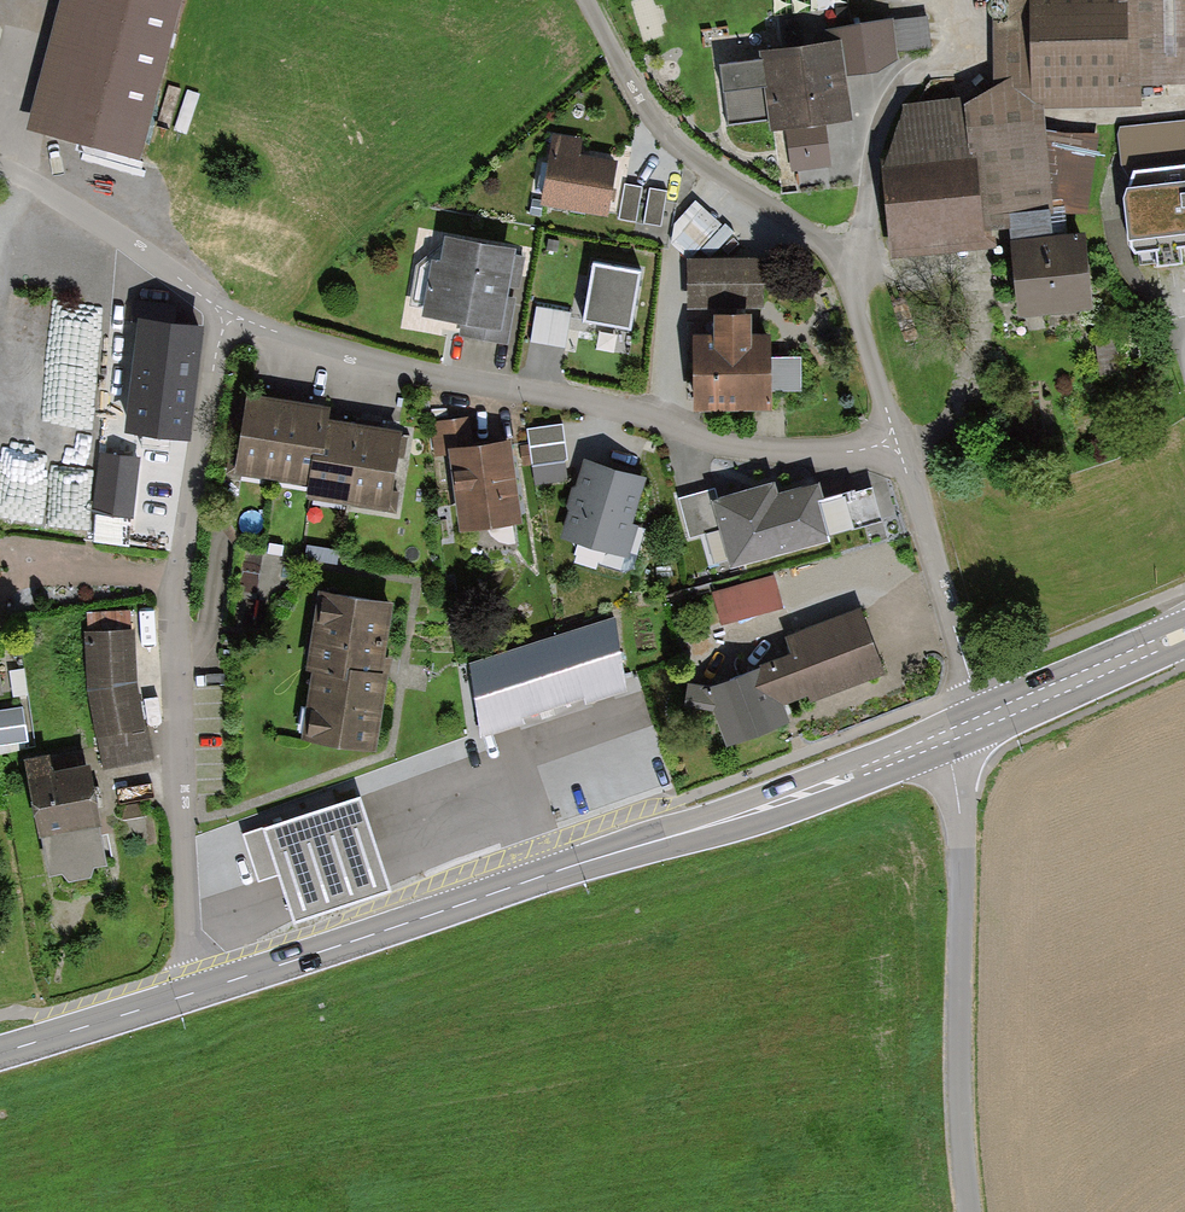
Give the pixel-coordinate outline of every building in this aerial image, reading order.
[(29,130),(138,157),(177,0),(62,0),(29,130)] [(1025,16),(995,16),(996,85),(1044,113),(1141,108),(1140,90),(1184,88),(1184,0),(1024,0),(1025,16)] [(825,126),(851,122),(845,79),(873,75),(900,61),(898,52),(929,48),(926,19),(826,31),(827,45),(761,53),(762,63),(722,68),(729,127),(769,122),(770,133),(785,131),(825,126)] [(996,85),(961,107),(968,159),(979,158),(988,232),(1009,230),(1010,247),(1052,241),(1052,229),(1067,227),(1065,216),(1088,214),(1099,136),(1045,134),(1044,113),(996,85)] [(990,248),(988,232),(979,158),(968,159),(961,107),(960,100),(905,107),(906,115),(887,162),(880,163),(891,260),(990,248)] [(1121,129),(1119,137),(1122,167),(1129,181),(1125,203),(1130,245),(1136,255),(1140,255),(1141,265),(1156,263),(1157,271),(1184,267),(1184,122),(1121,129)] [(825,126),(785,131),(791,174),(831,169),(825,126)] [(537,206),(604,220),(616,164),(574,156),(577,143),(551,138),(537,206)] [(641,188),(624,185),(618,219),(635,221),(641,188)] [(667,192),(650,189),(644,223),(661,226),(667,192)] [(696,201),(675,224),(672,244),(688,260),(701,248),(710,257),(734,233),(725,224),(724,227),(696,201)] [(1018,321),(1095,313),(1085,237),(1052,241),(1010,247),(1018,321)] [(508,298),(510,288),(522,291),(529,257),(516,255),(517,251),(444,238),(440,259),(430,257),(418,319),(460,327),(458,335),(510,344),(518,300),(508,298)] [(763,309),(763,260),(687,261),(687,309),(763,309)] [(632,329),(643,274),(595,265),(584,320),(632,329)] [(88,419),(100,304),(56,299),(43,414),(88,419)] [(572,314),(539,308),(533,344),(566,350),(572,314)] [(712,339),(693,340),(695,414),(773,412),(772,393),(800,392),(800,358),(772,359),(771,338),(752,338),(752,319),(712,320),(712,339)] [(191,445),(205,328),(134,320),(120,436),(191,445)] [(224,474),(273,483),(288,403),(247,395),(239,441),(230,440),(224,474)] [(273,483),(308,489),(314,458),(326,460),(332,425),(335,412),(288,403),(273,483)] [(510,525),(501,447),(464,452),(460,421),(429,425),(432,458),(449,456),(458,531),(510,525)] [(528,466),(560,463),(556,423),(523,427),(528,466)] [(307,501),(349,507),(362,430),(332,425),(326,460),(314,458),(308,489),(307,501)] [(349,507),(395,516),(400,493),(394,492),(399,462),(404,461),(408,437),(362,430),(349,507)] [(142,461),(100,457),(94,516),(137,520),(142,461)] [(636,479),(578,464),(560,538),(617,552),(636,479)] [(718,528),(730,570),(828,543),(826,535),(879,521),(871,492),(824,505),(819,487),(769,500),(766,488),(719,501),(715,485),(678,495),(689,536),(718,528)] [(309,543),(308,556),(338,557),(338,544),(309,543)] [(720,626),(783,608),(774,576),(711,593),(720,626)] [(395,605),(320,593),(307,675),(312,676),(301,741),(376,753),(391,659),(387,658),(395,605)] [(684,709),(715,714),(727,747),(787,724),(781,706),(808,695),(811,703),(884,675),(859,610),(785,638),(792,658),(714,688),(689,683),(684,709)] [(85,632),(88,695),(101,769),(152,760),(139,685),(135,630),(130,631),(128,611),(89,614),(90,633),(85,632)] [(617,619),(469,668),(480,740),(626,692),(617,619)] [(24,707),(0,711),(0,747),(28,743),(24,707)] [(69,885),(90,880),(92,871),(107,868),(89,770),(51,777),(48,758),(26,762),(40,841),(44,842),(50,879),(64,877),(69,885)] [(393,892),(362,797),(241,837),(259,889),(279,882),(293,925),(393,892)]
